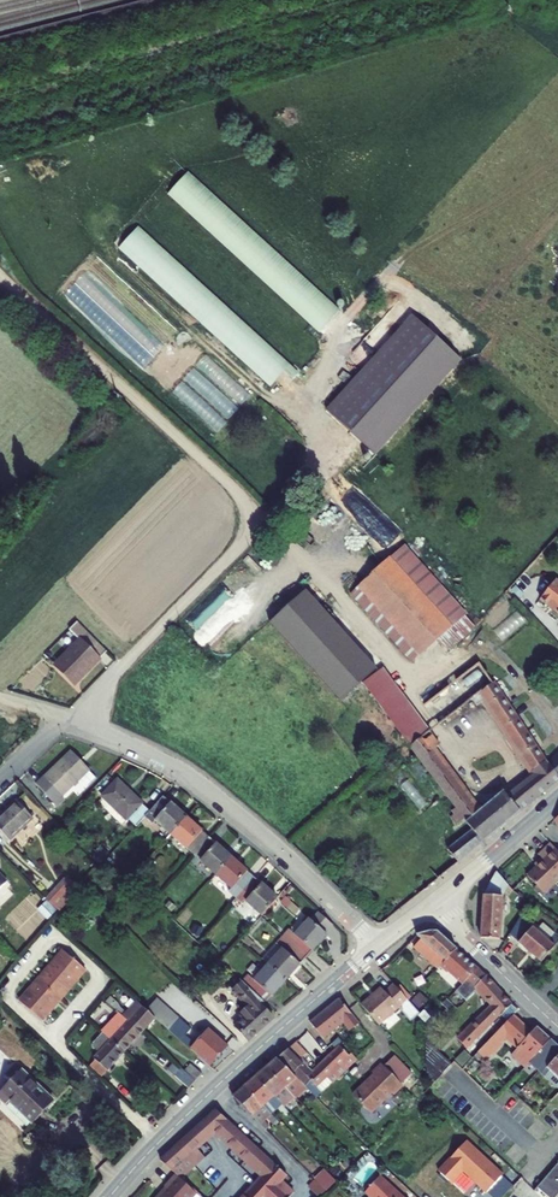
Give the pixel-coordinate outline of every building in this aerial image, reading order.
[(191,170),(169,194),(321,332),(343,308),(191,170)] [(140,225),(120,247),(272,386),(278,380),(287,388),(302,371),(140,225)] [(325,409),(375,454),(462,359),(412,314),(325,409)] [(392,553),(350,592),(432,661),(463,630),(392,553)] [(269,623),(338,700),(376,669),(305,589),(269,623)] [(531,608),(555,628),(557,625),(557,599),(546,590),(531,608)] [(507,632),(510,635),(528,621),(519,611),(496,629),(501,636),(507,632)] [(69,626),(58,636),(70,648),(47,670),(68,690),(102,659),(69,626)] [(429,733),(382,670),(360,686),(408,749),(427,734),(429,733)] [(476,702),(482,710),(488,705),(533,778),(505,801),(503,798),(480,817),(439,759),(445,754),(431,735),(410,751),(455,812),(449,816),(453,821),(449,823),(455,832),(465,824),(467,828),(465,830),(467,832),(444,852),(454,864),(557,782),(557,772),(548,761),(545,764),(544,761),(541,763),(494,688),(476,702)] [(91,774),(73,755),(39,786),(60,809),(67,803),(64,800),(91,774)] [(147,815),(115,784),(99,800),(123,825),(125,822),(134,831),(143,821),(152,829),(156,824),(228,891),(225,894),(242,909),(245,905),(260,919),(274,903),(241,873),(216,850),(193,829),(162,800),(147,815)] [(21,807),(0,827),(0,831),(13,845),(36,824),(21,807)] [(541,855),(528,867),(533,873),(517,889),(535,906),(557,884),(557,873),(541,855)] [(482,890),(481,936),(499,937),(501,893),(509,893),(512,889),(502,883),(503,880),(498,874),(482,890)] [(80,890),(67,877),(45,901),(47,905),(40,912),(50,925),(80,890)] [(523,913),(511,932),(542,959),(557,942),(557,933),(544,921),(538,927),(523,913)] [(230,1028),(243,1042),(268,1019),(256,1006),(258,1003),(263,1008),(282,986),(300,967),(325,938),(322,936),(330,928),(318,916),(310,925),(307,923),(295,937),(288,932),(247,978),(243,975),(227,992),(243,1009),(237,1016),(240,1019),(230,1028)] [(439,963),(440,964),(452,951),(433,934),(425,933),(412,937),(416,941),(410,948),(435,965),(439,963)] [(435,965),(410,948),(409,949),(431,970),(433,967),(435,965)] [(449,977),(458,985),(463,981),(473,970),(452,951),(440,964),(449,973),(451,971),(454,973),(449,977)] [(63,952),(18,1003),(41,1023),(86,970),(63,952)] [(435,965),(433,967),(440,974),(441,973),(456,987),(458,985),(449,977),(454,973),(451,971),(449,973),(440,964),(439,963),(435,965)] [(480,977),(473,970),(463,981),(458,985),(456,987),(450,993),(459,1003),(470,991),(477,998),(486,1008),(480,1014),(452,1041),(462,1051),(507,1005),(480,977)] [(371,987),(351,1003),(370,1024),(390,1007),(401,1019),(408,1012),(384,984),(375,992),(371,987)] [(87,1067),(96,1075),(109,1063),(120,1051),(140,1031),(152,1018),(206,1069),(225,1049),(205,1030),(192,1045),(171,1024),(176,1018),(154,998),(142,1009),(133,1002),(119,1015),(116,1012),(96,1036),(101,1042),(96,1048),(98,1051),(90,1059),(93,1062),(87,1067)] [(486,1008),(477,998),(470,1004),(480,1014),(486,1008)] [(335,1001),(307,1024),(320,1038),(340,1023),(346,1031),(354,1025),(335,1001)] [(473,1053),(481,1061),(502,1039),(512,1050),(506,1056),(521,1070),(525,1066),(539,1079),(545,1074),(557,1086),(557,1052),(533,1029),(527,1035),(508,1017),(473,1053)] [(252,1075),(228,1096),(258,1128),(294,1092),(306,1103),(351,1059),(347,1055),(345,1057),(335,1047),(337,1045),(331,1038),(324,1044),(330,1051),(309,1071),(297,1058),(303,1053),(292,1041),(283,1046),(272,1056),(266,1062),(252,1075)] [(447,1067),(418,1039),(419,1082),(425,1089),(447,1067)] [(388,1054),(377,1065),(394,1082),(405,1071),(388,1054)] [(367,1075),(346,1094),(364,1113),(385,1092),(387,1095),(396,1085),(374,1062),(364,1072),(367,1075)] [(188,1065),(174,1080),(186,1091),(199,1074),(188,1065)] [(19,1071),(0,1092),(0,1102),(6,1106),(10,1103),(33,1126),(53,1105),(19,1071)] [(543,1120),(556,1130),(557,1127),(557,1106),(554,1104),(543,1120)] [(158,1160),(169,1170),(210,1132),(259,1177),(240,1196),(289,1196),(291,1196),(292,1196),(319,1196),(333,1183),(316,1168),(293,1193),(280,1181),(286,1174),(213,1111),(158,1160)] [(482,1190),(502,1169),(465,1136),(435,1170),(451,1184),(462,1172),(482,1190)] [(529,1192),(535,1196),(551,1196),(557,1189),(557,1164),(557,1165),(554,1163),(529,1192)] [(375,1175),(361,1191),(368,1196),(400,1196),(375,1175)] [(159,1196),(196,1196),(197,1195),(174,1176),(162,1189),(165,1191),(159,1196)]
